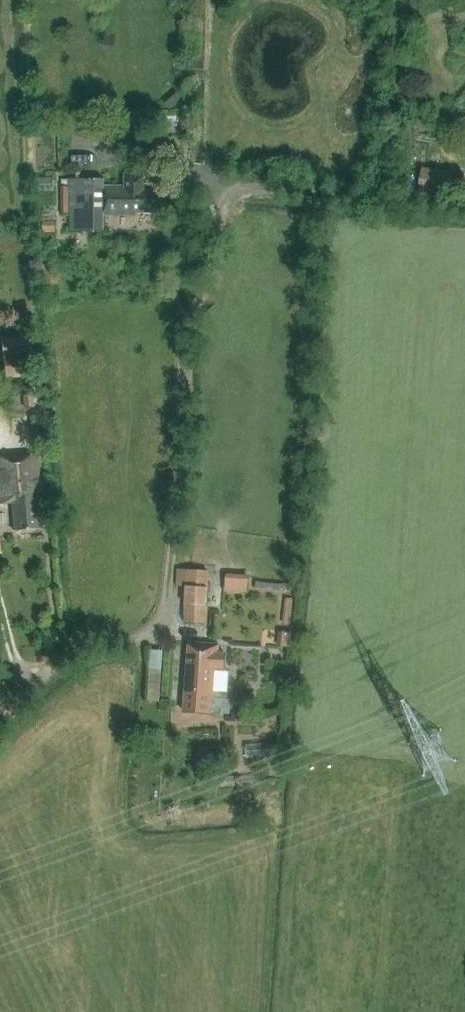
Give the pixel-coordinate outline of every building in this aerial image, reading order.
[(156,191),(145,191),(145,174),(123,174),(122,186),(104,186),(104,179),(68,178),(68,186),(59,186),(58,214),(67,215),(66,230),(102,231),(103,214),(135,215),(135,211),(155,212),(156,191)] [(418,193),(451,197),(453,179),(420,175),(418,193)] [(0,338),(3,358),(30,354),(27,334),(0,338)] [(30,354),(3,358),(6,379),(32,375),(30,354)] [(36,454),(0,457),(0,503),(11,502),(13,527),(38,525),(36,501),(38,500),(37,490),(39,490),(36,454)] [(187,570),(186,587),(185,623),(207,624),(209,571),(187,570)] [(230,589),(255,592),(257,574),(232,571),(230,589)] [(188,643),(183,712),(211,714),(214,669),(224,670),(226,654),(218,653),(219,645),(188,643)] [(155,648),(154,698),(167,698),(168,648),(155,648)]
